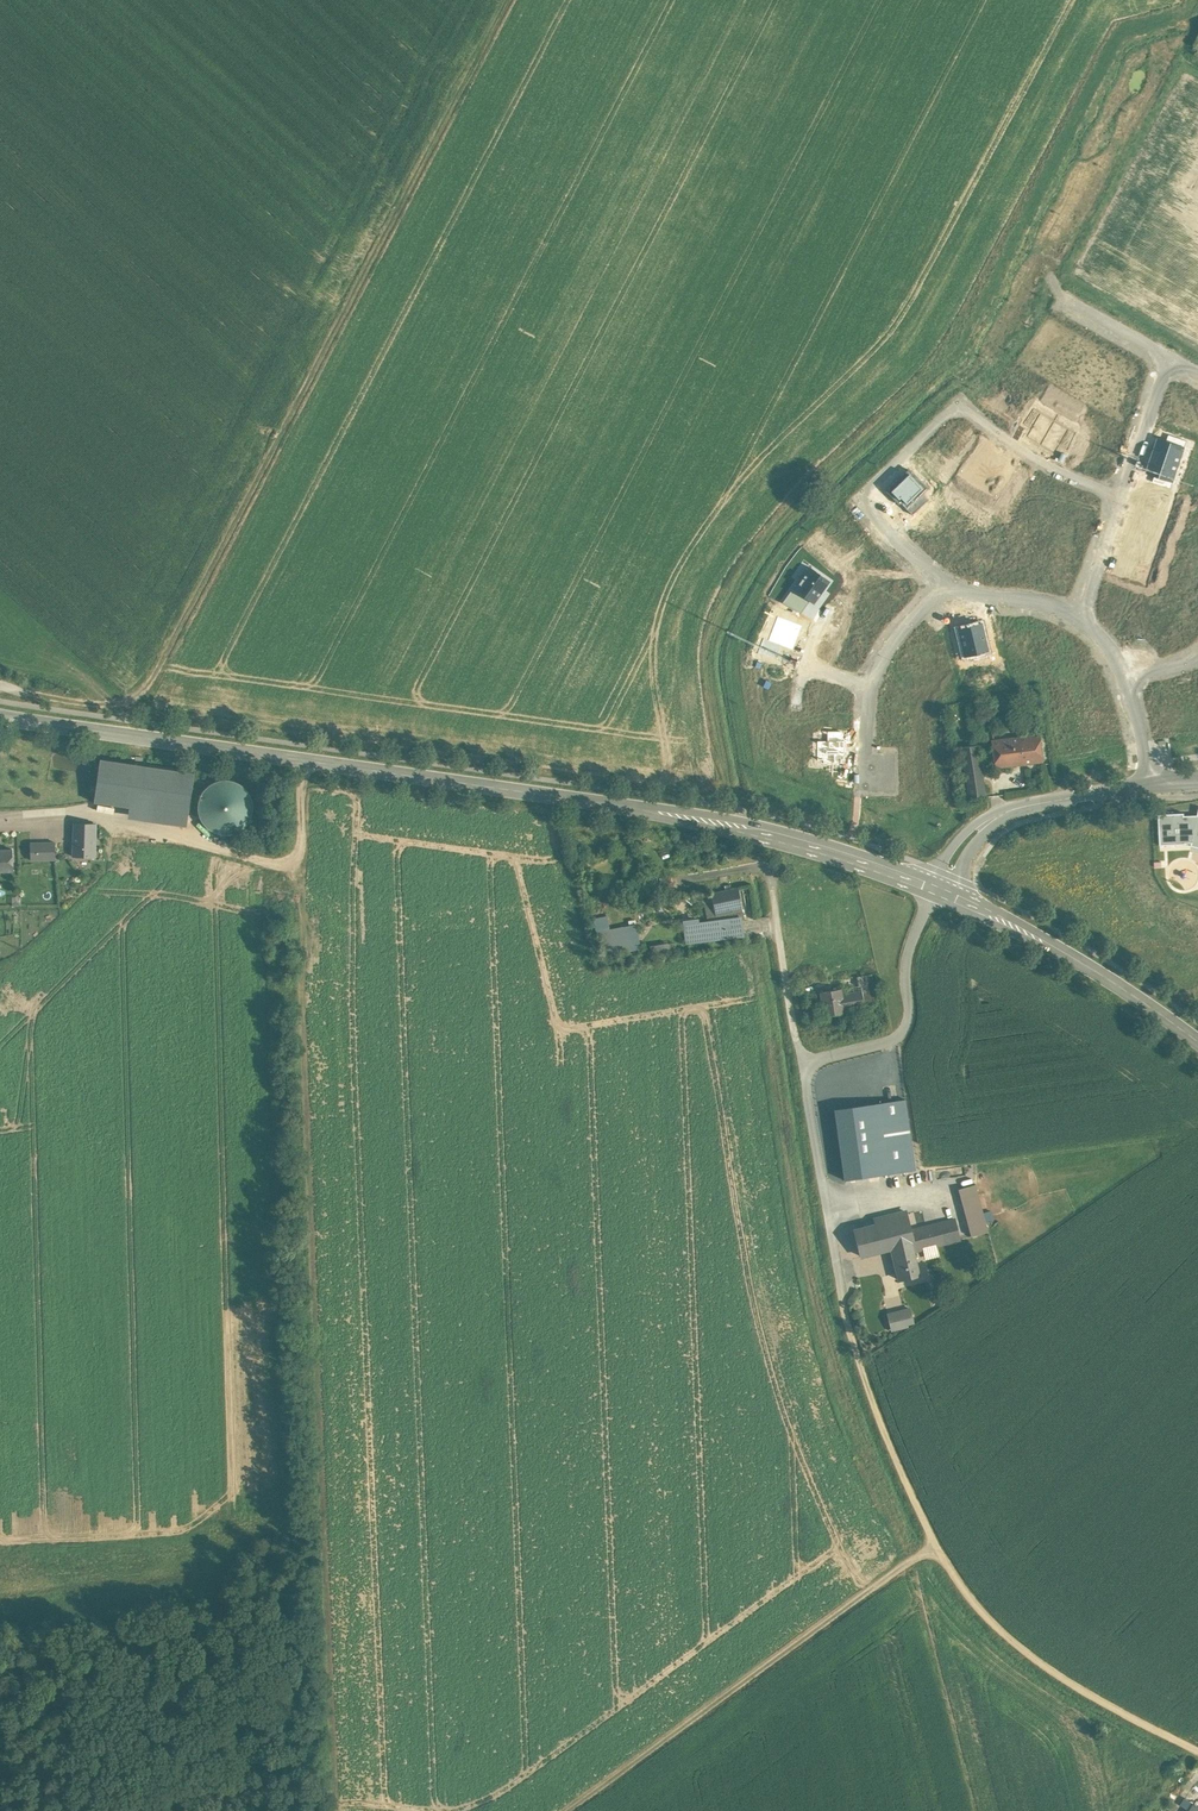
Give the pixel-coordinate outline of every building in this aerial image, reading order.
[(1148,473),(1173,481),(1184,447),(1159,439),(1148,473)] [(925,488),(909,470),(888,490),(899,502),(901,501),(906,506),(920,493),(925,488)] [(920,493),(906,506),(912,513),(926,500),(920,493)] [(810,598),(814,601),(828,581),(809,568),(795,588),(810,598)] [(801,612),(810,598),(795,588),(793,586),(782,602),(801,612)] [(958,629),(964,656),(987,651),(981,624),(958,629)] [(1039,734),(1011,738),(1015,765),(1043,761),(1039,734)] [(1011,738),(991,740),(995,767),(1015,765),(1011,738)] [(195,773),(101,758),(94,802),(130,808),(128,818),(186,828),(195,773)] [(193,825),(240,833),(248,786),(201,778),(193,825)] [(1159,814),(1160,845),(1186,844),(1186,843),(1192,843),(1191,846),(1197,847),(1197,814),(1197,815),(1185,815),(1185,813),(1159,814)] [(97,824),(74,823),(73,856),(96,857),(97,824)] [(30,842),(31,860),(56,859),(55,841),(30,842)] [(0,849),(0,870),(14,870),(13,849),(0,849)] [(738,887),(711,893),(716,917),(743,911),(743,910),(742,910),(738,887)] [(745,919),(743,911),(716,917),(711,893),(682,897),(691,904),(704,902),(708,923),(710,923),(710,928),(715,927),(714,924),(724,923),(742,920),(745,919)] [(594,921),(602,956),(640,947),(636,924),(610,928),(608,920),(594,921)] [(742,920),(724,923),(723,937),(744,934),(742,920)] [(701,939),(699,924),(684,921),(685,941),(701,939)] [(701,939),(723,937),(724,923),(714,924),(715,927),(710,928),(710,923),(708,923),(699,924),(701,939)] [(860,986),(873,984),(871,974),(856,976),(858,985),(858,986),(860,986)] [(860,986),(861,992),(864,1005),(876,1003),(873,984),(860,986)] [(840,988),(820,992),(824,1016),(844,1012),(843,1008),(864,1005),(861,992),(854,993),(841,995),(840,988)] [(905,1099),(834,1109),(844,1179),(915,1170),(905,1099)] [(975,1184),(958,1189),(971,1236),(988,1231),(975,1184)] [(885,1222),(855,1230),(861,1255),(891,1248),(911,1243),(913,1251),(923,1248),(960,1239),(955,1219),(910,1230),(906,1211),(884,1216),(885,1222)] [(855,1230),(845,1234),(850,1257),(861,1255),(855,1230)] [(911,1243),(891,1248),(899,1279),(918,1274),(913,1251),(911,1243)] [(910,1309),(903,1310),(906,1323),(913,1321),(910,1309)] [(903,1310),(888,1314),(892,1329),(907,1325),(906,1323),(903,1310)]
